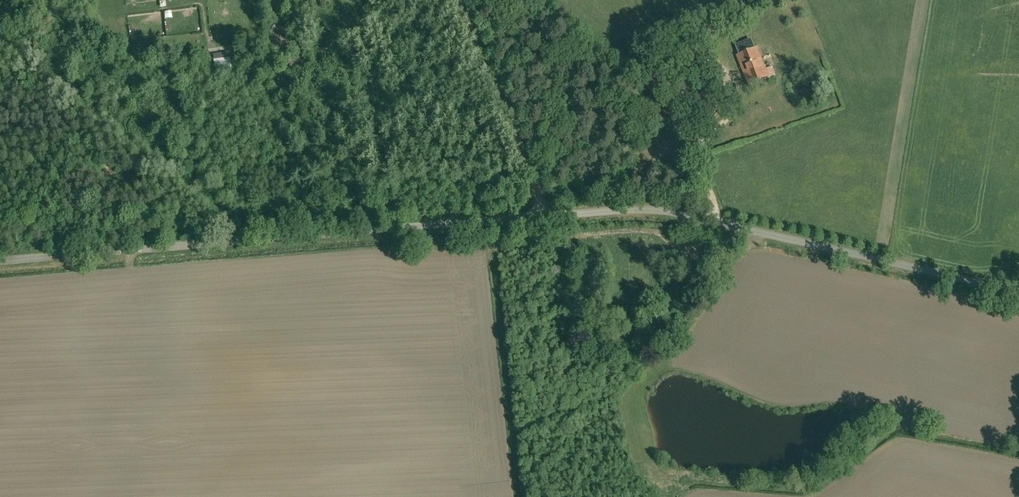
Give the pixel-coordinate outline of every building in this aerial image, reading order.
[(167,11),(171,36),(181,34),(180,32),(193,30),(192,23),(200,22),(198,7),(167,11)] [(768,76),(768,75),(772,73),(769,66),(765,68),(757,48),(737,56),(748,84),(768,76)] [(231,68),(229,58),(213,61),(215,71),(231,68)] [(684,67),(678,72),(682,77),(688,73),(684,67)] [(650,129),(652,134),(665,128),(658,116),(649,121),(653,127),(650,129)]
